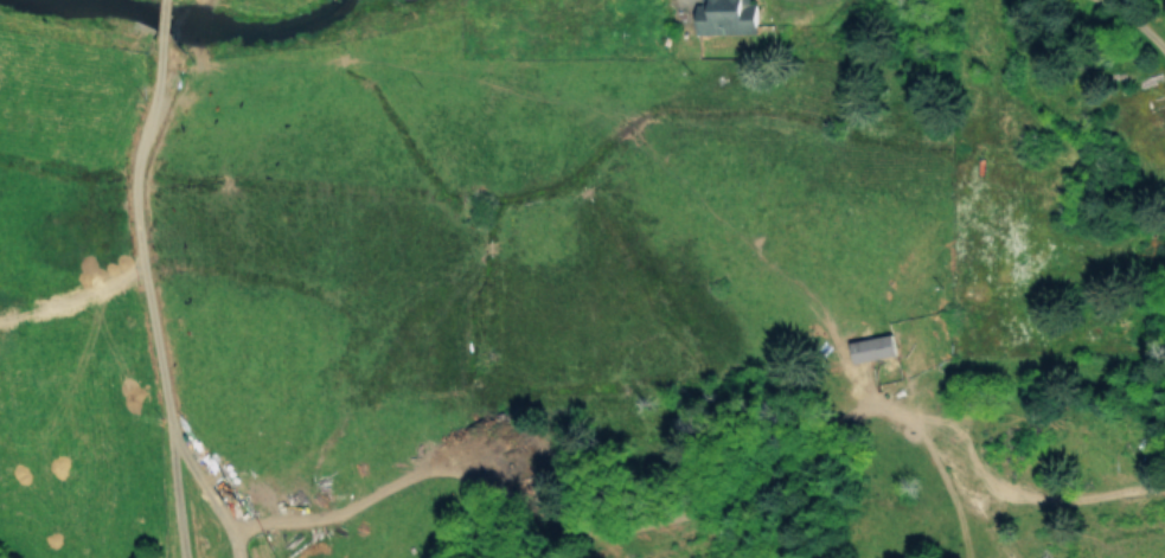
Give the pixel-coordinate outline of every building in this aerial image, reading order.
[(755,32),(755,3),(747,3),(747,0),(703,0),(704,12),(693,13),(693,33),(755,32)] [(847,342),(851,362),(893,354),(889,333),(847,342)]
